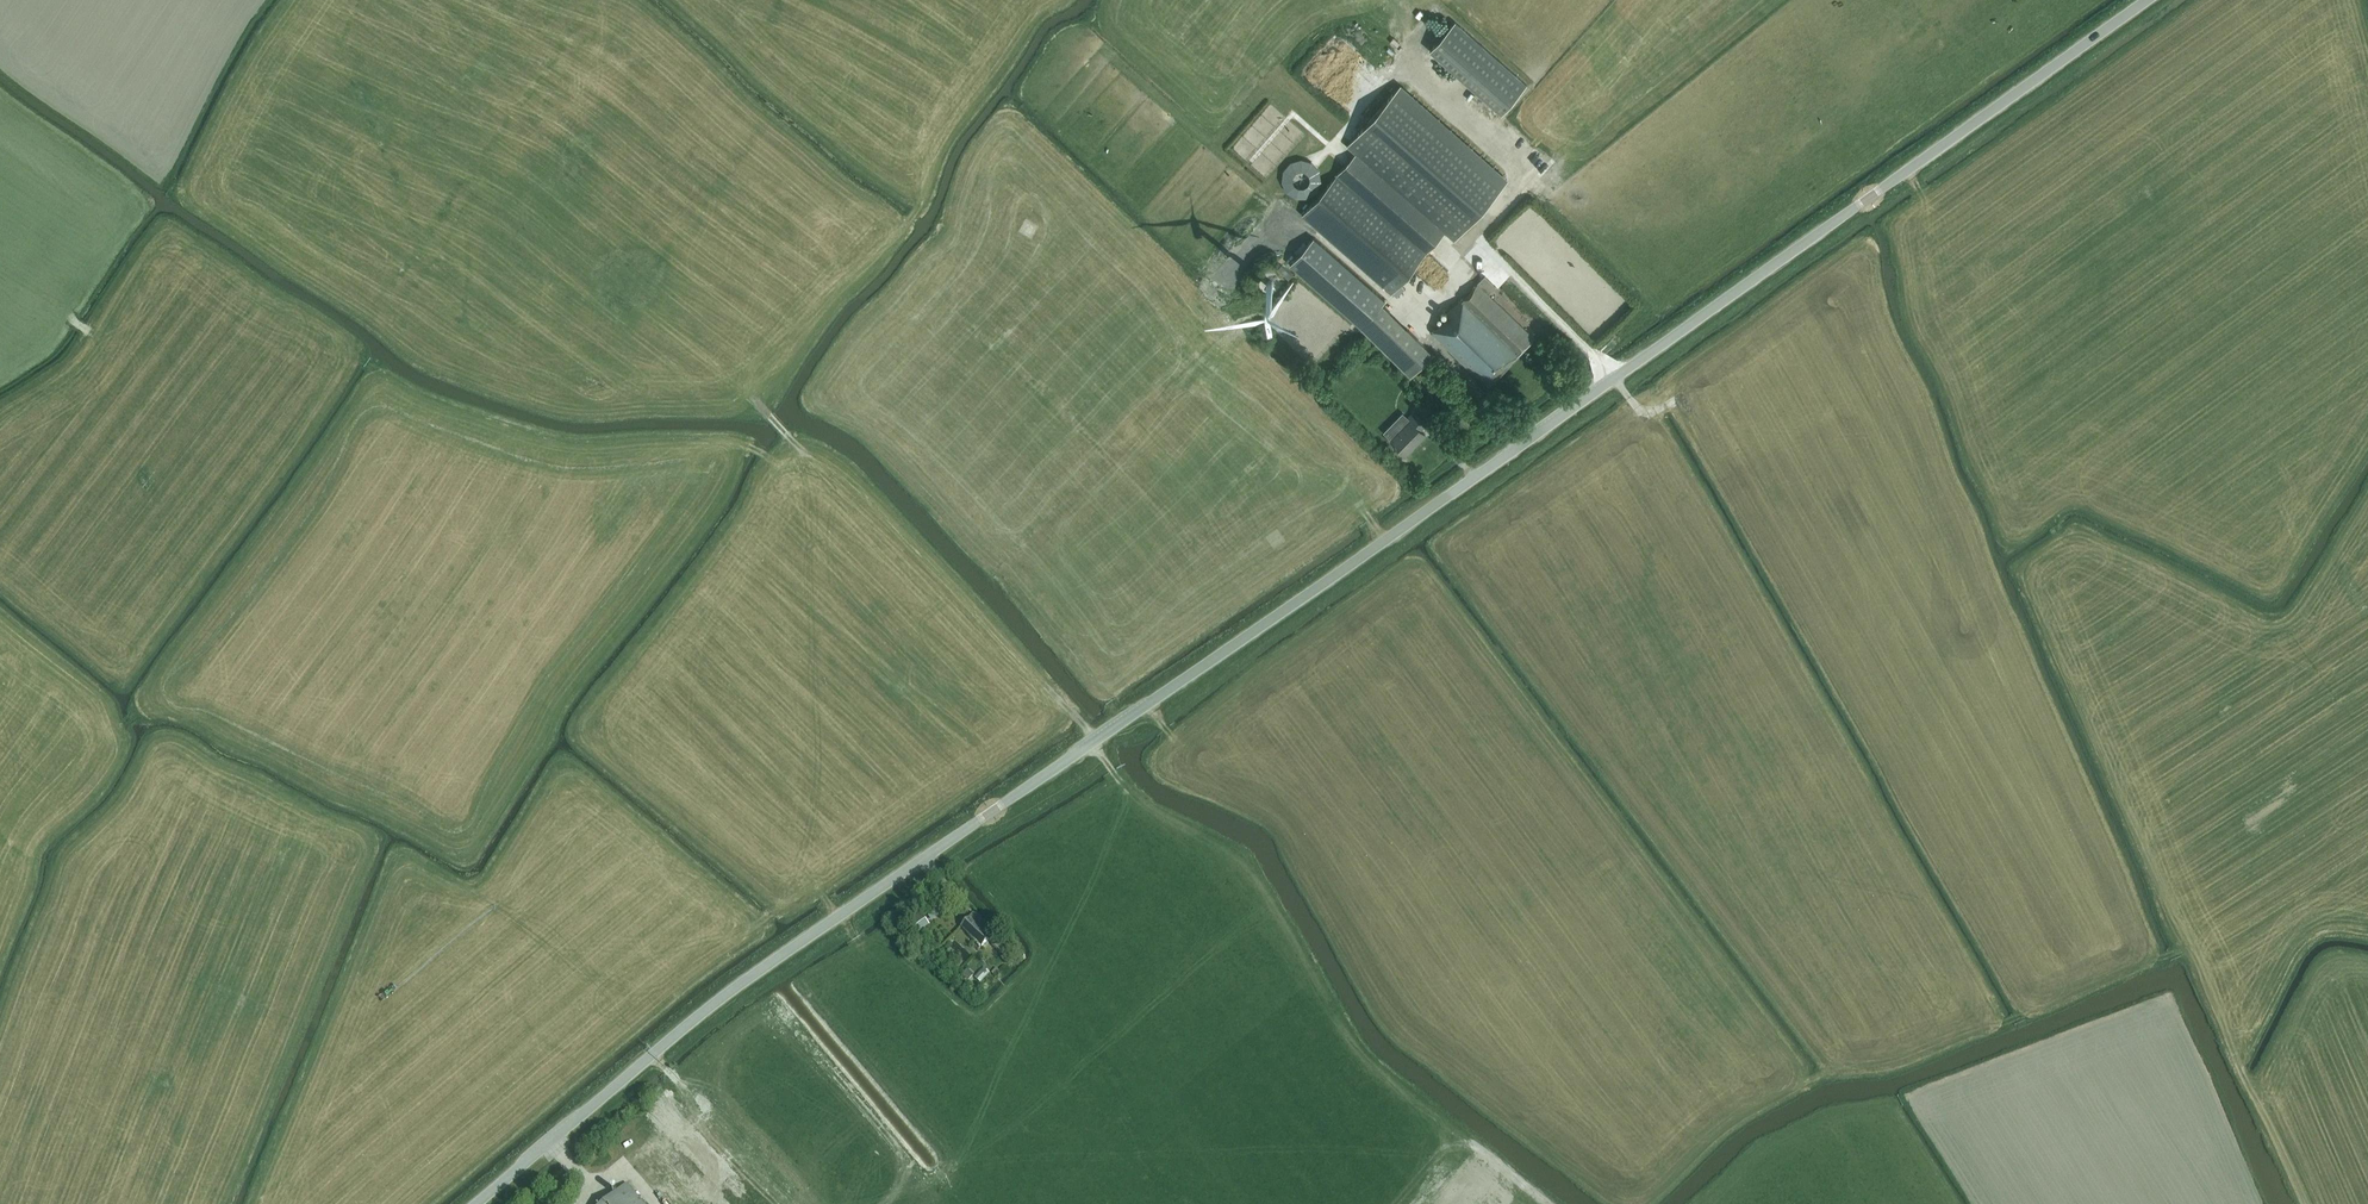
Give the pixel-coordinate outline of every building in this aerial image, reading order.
[(1455,21),(1429,49),(1501,112),(1526,84),(1455,21)] [(1302,214),(1392,293),(1446,231),(1463,247),(1511,193),(1403,99),(1302,214)] [(1296,198),(1328,184),(1314,153),(1282,167),(1296,198)] [(1361,327),(1410,375),(1432,352),(1382,303),(1385,300),(1314,237),(1289,264),(1361,327)] [(1476,374),(1478,372),(1489,383),(1534,337),(1489,293),(1496,286),(1485,275),(1478,283),(1478,282),(1440,321),(1441,322),(1432,332),(1476,374)] [(1409,417),(1411,419),(1392,440),(1406,453),(1426,433),(1421,428),(1427,422),(1415,410),(1409,417)] [(916,934),(929,924),(918,910),(906,920),(916,934)] [(961,926),(982,946),(990,938),(990,937),(994,932),(974,913),(961,926)] [(996,939),(991,944),(1001,955),(1006,950),(996,939)] [(1009,951),(1003,956),(1006,960),(1012,955),(1009,951)] [(982,982),(992,972),(987,966),(977,976),(982,982)] [(627,1184),(603,1203),(644,1203),(627,1184)]
